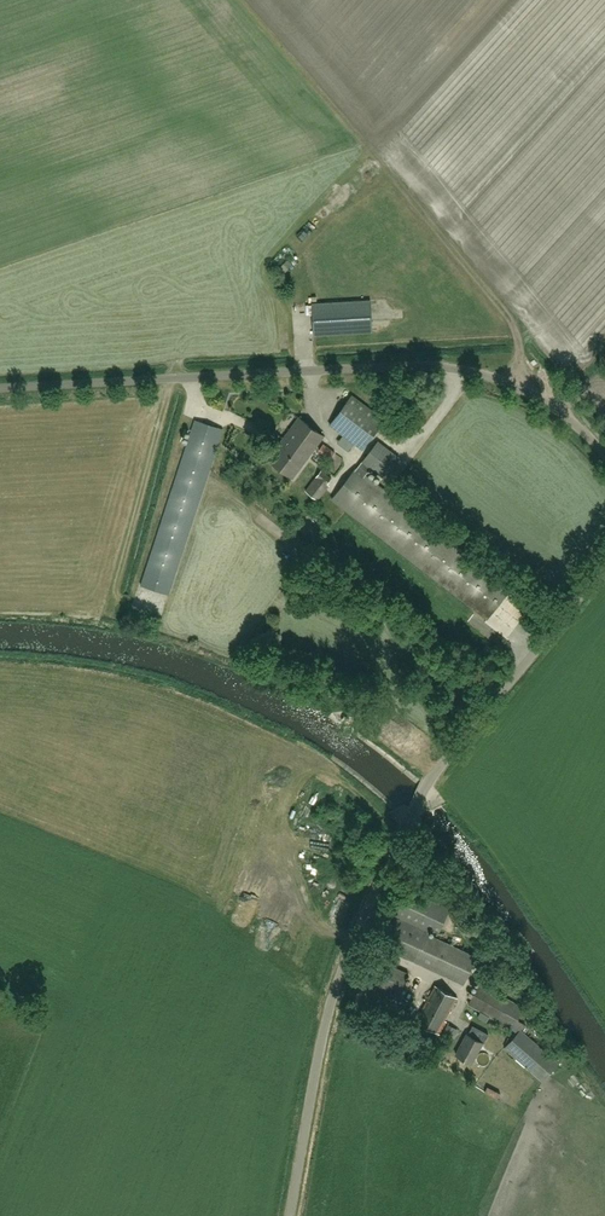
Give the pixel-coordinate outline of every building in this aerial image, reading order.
[(293,259),(284,268),(291,275),(300,267),(293,259)] [(313,335),(371,331),(369,300),(311,303),(313,335)] [(362,449),(384,419),(351,395),(329,424),(362,449)] [(231,427),(235,418),(215,409),(211,418),(231,427)] [(283,438),(308,457),(324,436),(299,417),(283,438)] [(195,419),(141,585),(168,594),(223,428),(195,419)] [(308,457),(283,438),(267,459),(292,478),(308,457)] [(357,469),(355,468),(332,498),(487,618),(511,588),(365,475),(370,469),(383,479),(399,459),(377,442),(362,463),(357,469)] [(327,483),(331,478),(321,470),(306,492),(317,500),(329,484),(327,483)] [(350,723),(347,730),(357,734),(360,726),(350,723)] [(336,846),(338,838),(317,834),(315,841),(336,846)] [(412,882),(411,888),(427,892),(428,886),(412,882)] [(391,917),(378,944),(463,984),(476,957),(435,938),(424,932),(438,902),(405,887),(391,917)] [(397,996),(407,973),(379,960),(368,983),(397,996)] [(521,1030),(522,1029),(525,1025),(517,1020),(524,1007),(480,982),(467,1004),(512,1029),(517,1033),(504,1048),(542,1081),(558,1063),(521,1030)] [(456,997),(434,986),(415,1022),(439,1034),(445,1021),(444,1020),(456,997)] [(483,1043),(488,1034),(472,1025),(468,1034),(467,1033),(455,1054),(471,1063),(482,1043),(483,1043)] [(455,1026),(450,1036),(456,1040),(462,1030),(455,1026)]
